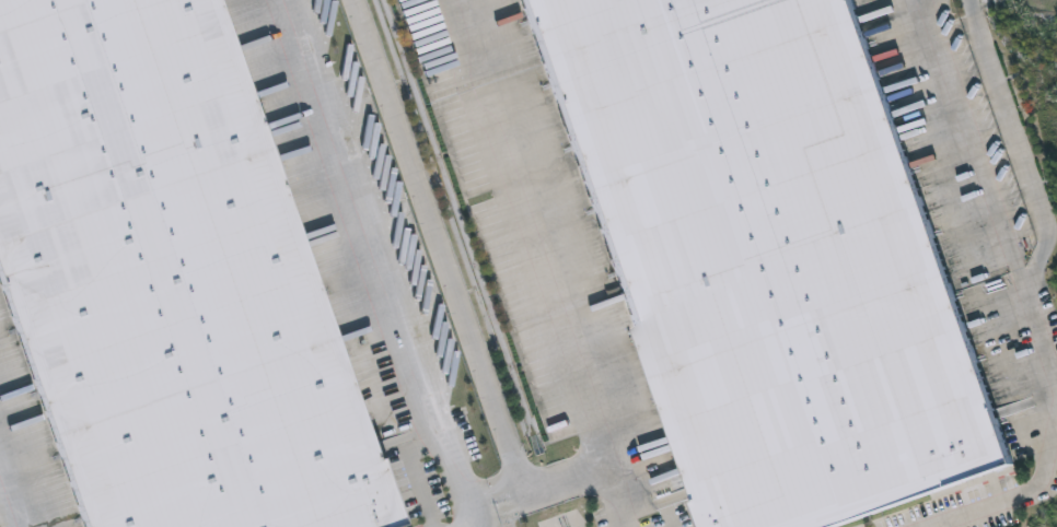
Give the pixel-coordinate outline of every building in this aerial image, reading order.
[(400,525),(394,526),(87,526),(0,279),(0,0),(217,0),(400,525)] [(1012,467),(849,0),(521,0),(706,526),(840,526),(1012,467)]
